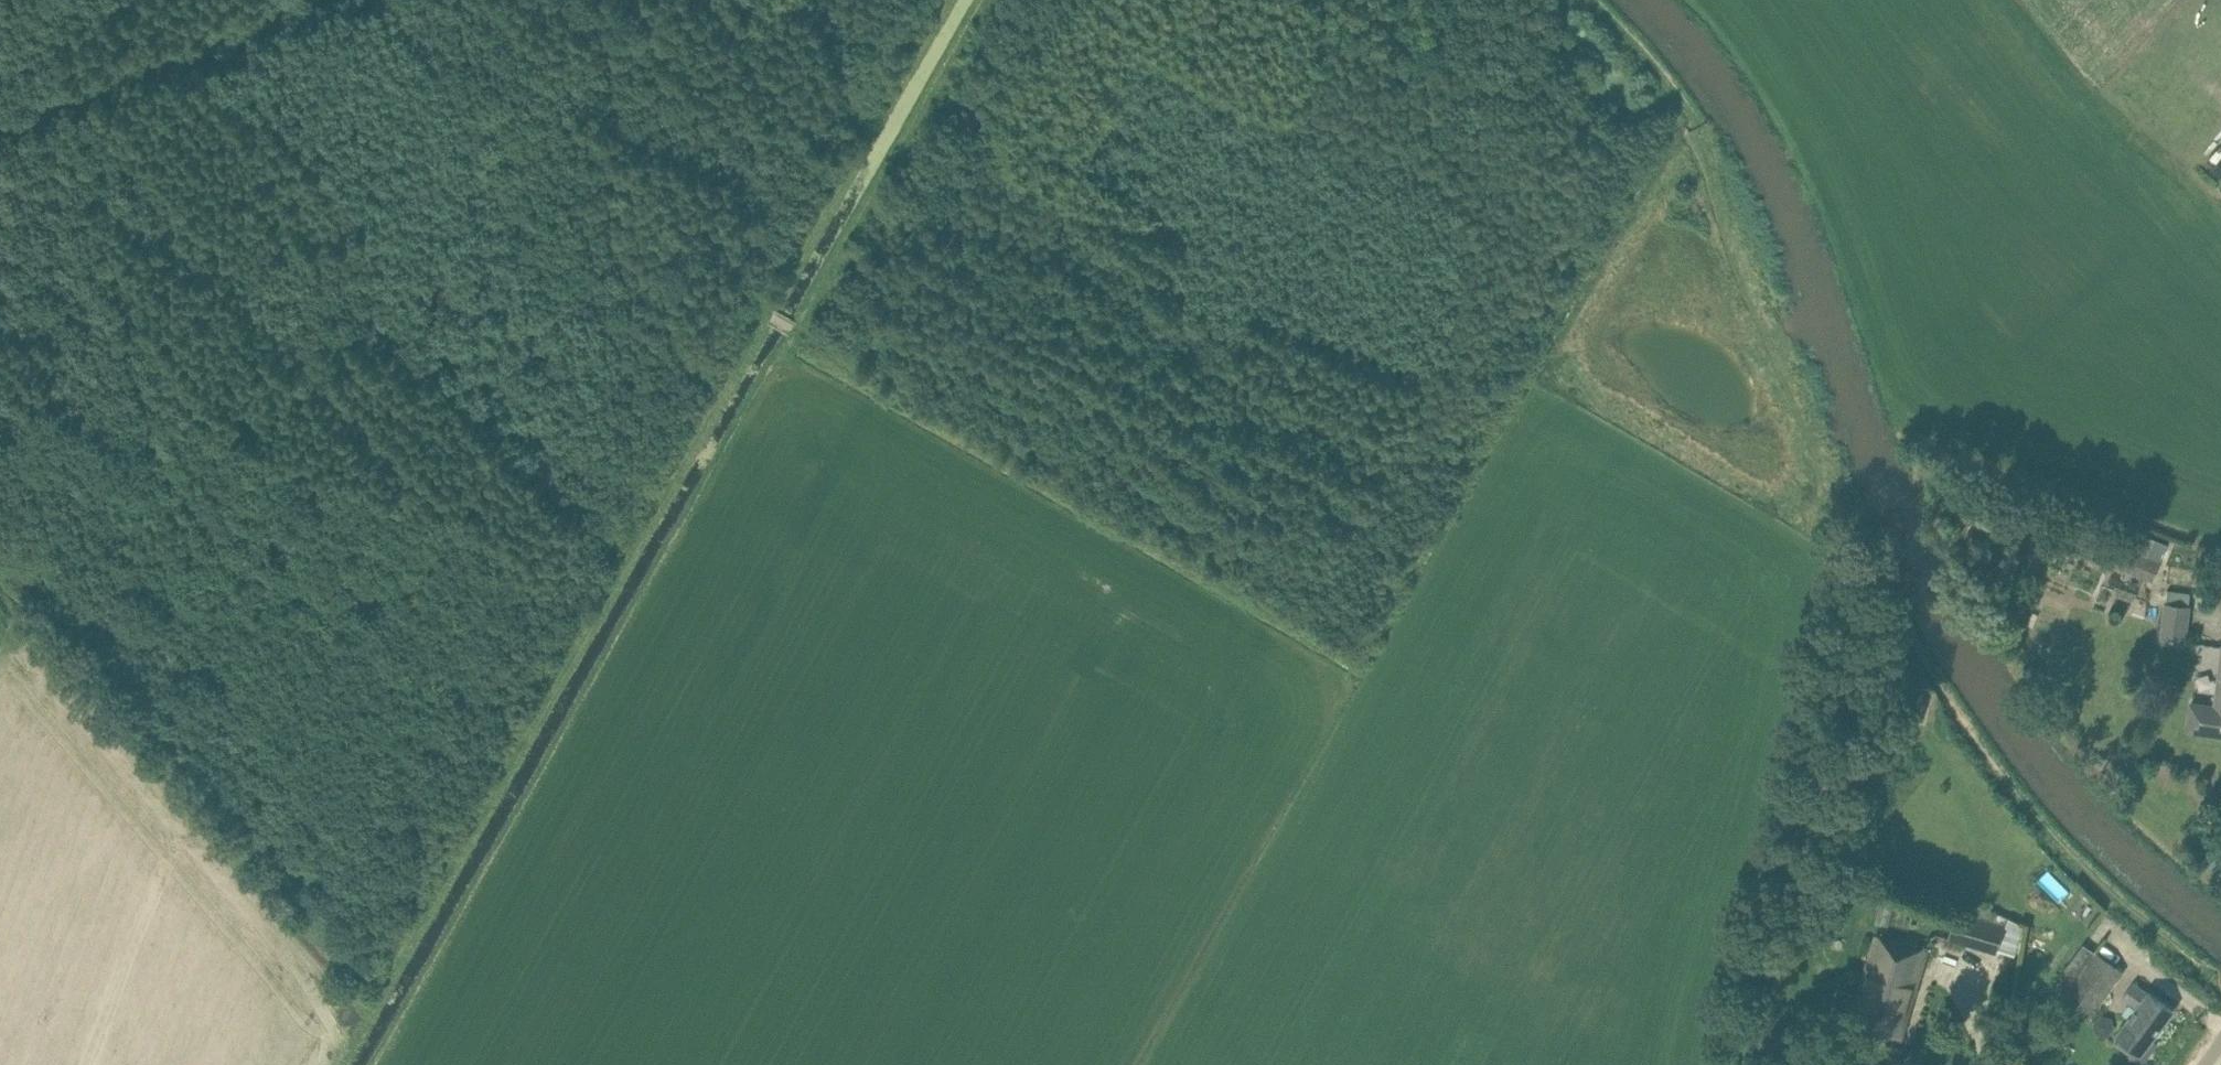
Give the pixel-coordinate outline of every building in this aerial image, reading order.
[(2160,637),(2183,640),(2188,608),(2166,605),(2160,637)] [(2220,734),(2220,663),(2215,705),(2203,704),(2200,731),(2220,734)] [(2031,875),(2055,901),(2070,887),(2045,861),(2031,875)] [(1958,908),(1949,939),(1999,955),(2008,925),(1958,908)] [(1875,933),(1850,1018),(1902,1034),(1928,949),(1875,933)] [(2123,971),(2084,943),(2063,970),(2075,979),(2062,996),(2090,1016),(2123,971)] [(2124,995),(2138,1006),(2117,1034),(2130,1043),(2132,1057),(2137,1057),(2143,1062),(2148,1055),(2153,1054),(2152,1050),(2158,1042),(2153,1038),(2174,1010),(2149,991),(2148,992),(2134,981),(2124,995)]
